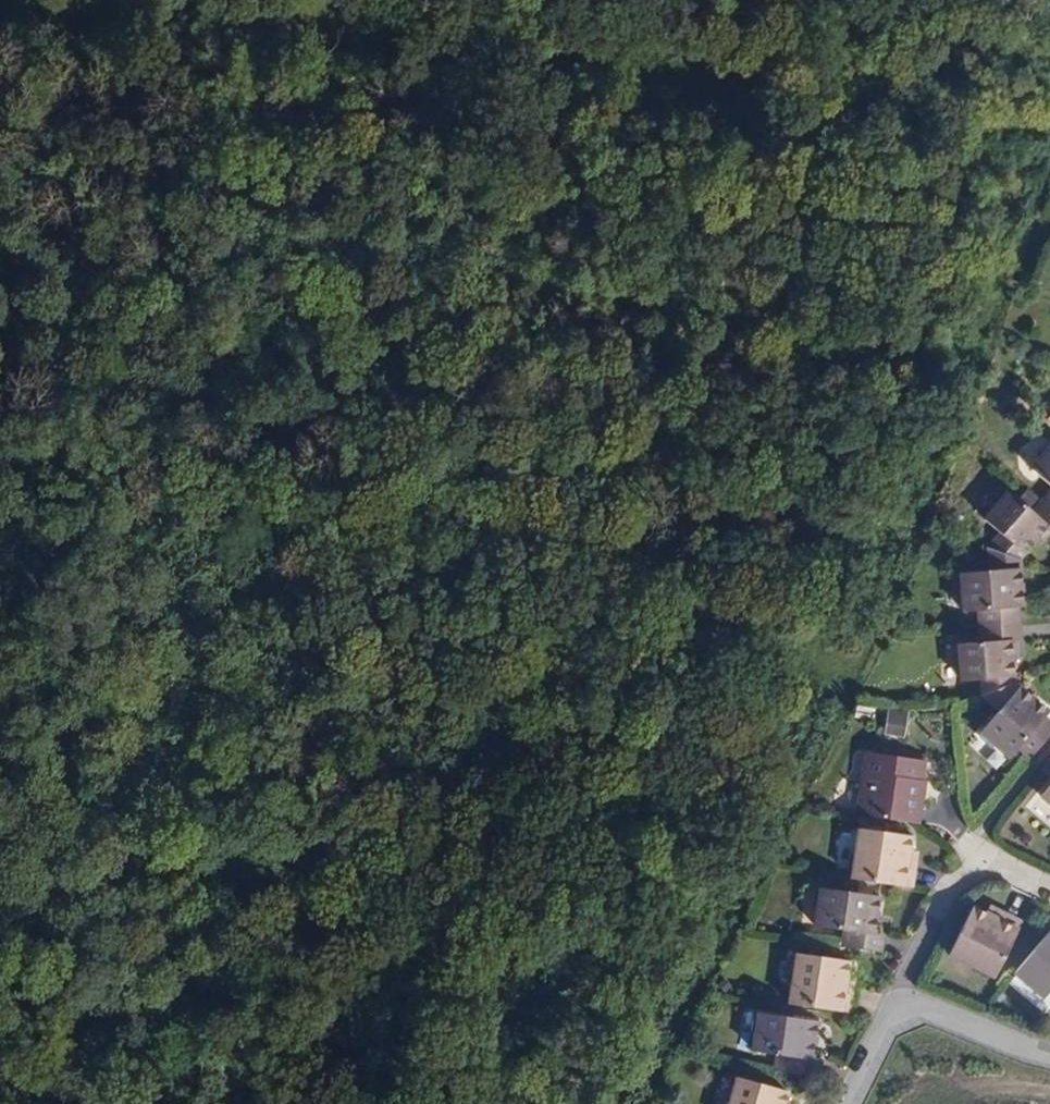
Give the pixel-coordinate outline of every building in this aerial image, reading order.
[(1047,432),(1022,457),(1044,478),(1020,502),(997,482),(973,508),(987,521),(1010,541),(1011,542),(1036,517),(1049,529),(1049,528),(1049,435),(1047,432)] [(1010,541),(987,521),(974,534),(1007,547),(1010,541)] [(1008,559),(1007,547),(974,534),(975,561),(1008,559)] [(975,561),(949,562),(951,598),(969,598),(971,634),(951,635),(953,671),(972,670),(1003,669),(1001,633),(1008,633),(1006,596),(1009,595),(1008,559),(975,561)] [(972,687),(1003,673),(1003,669),(972,670),(972,687)] [(990,703),(1010,679),(1003,673),(972,687),(990,703)] [(1007,742),(1019,752),(1045,719),(1033,709),(1039,701),(1010,679),(990,703),(972,726),(1001,749),(1007,742)] [(891,710),(889,734),(909,736),(912,713),(891,710)] [(1033,763),(1045,773),(1032,789),(1049,803),(1049,742),(1033,763)] [(910,821),(918,776),(914,776),(916,757),(861,749),(851,812),(910,821)] [(898,859),(901,835),(850,828),(844,879),(905,885),(907,860),(898,859)] [(870,931),(874,896),(814,889),(809,924),(838,928),(836,948),(872,953),(875,932),(870,931)] [(990,970),(1013,914),(993,906),(989,915),(965,904),(946,951),(990,970)] [(1046,919),(1008,966),(1038,991),(1049,976),(1049,922),(1046,919)] [(840,989),(844,964),(794,958),(786,1006),(846,1013),(849,990),(840,989)] [(810,1061),(814,1025),(755,1017),(749,1055),(778,1058),(776,1076),(814,1081),(817,1063),(810,1061)] [(781,1101),(732,1085),(725,1103),(780,1103),(781,1101)]
